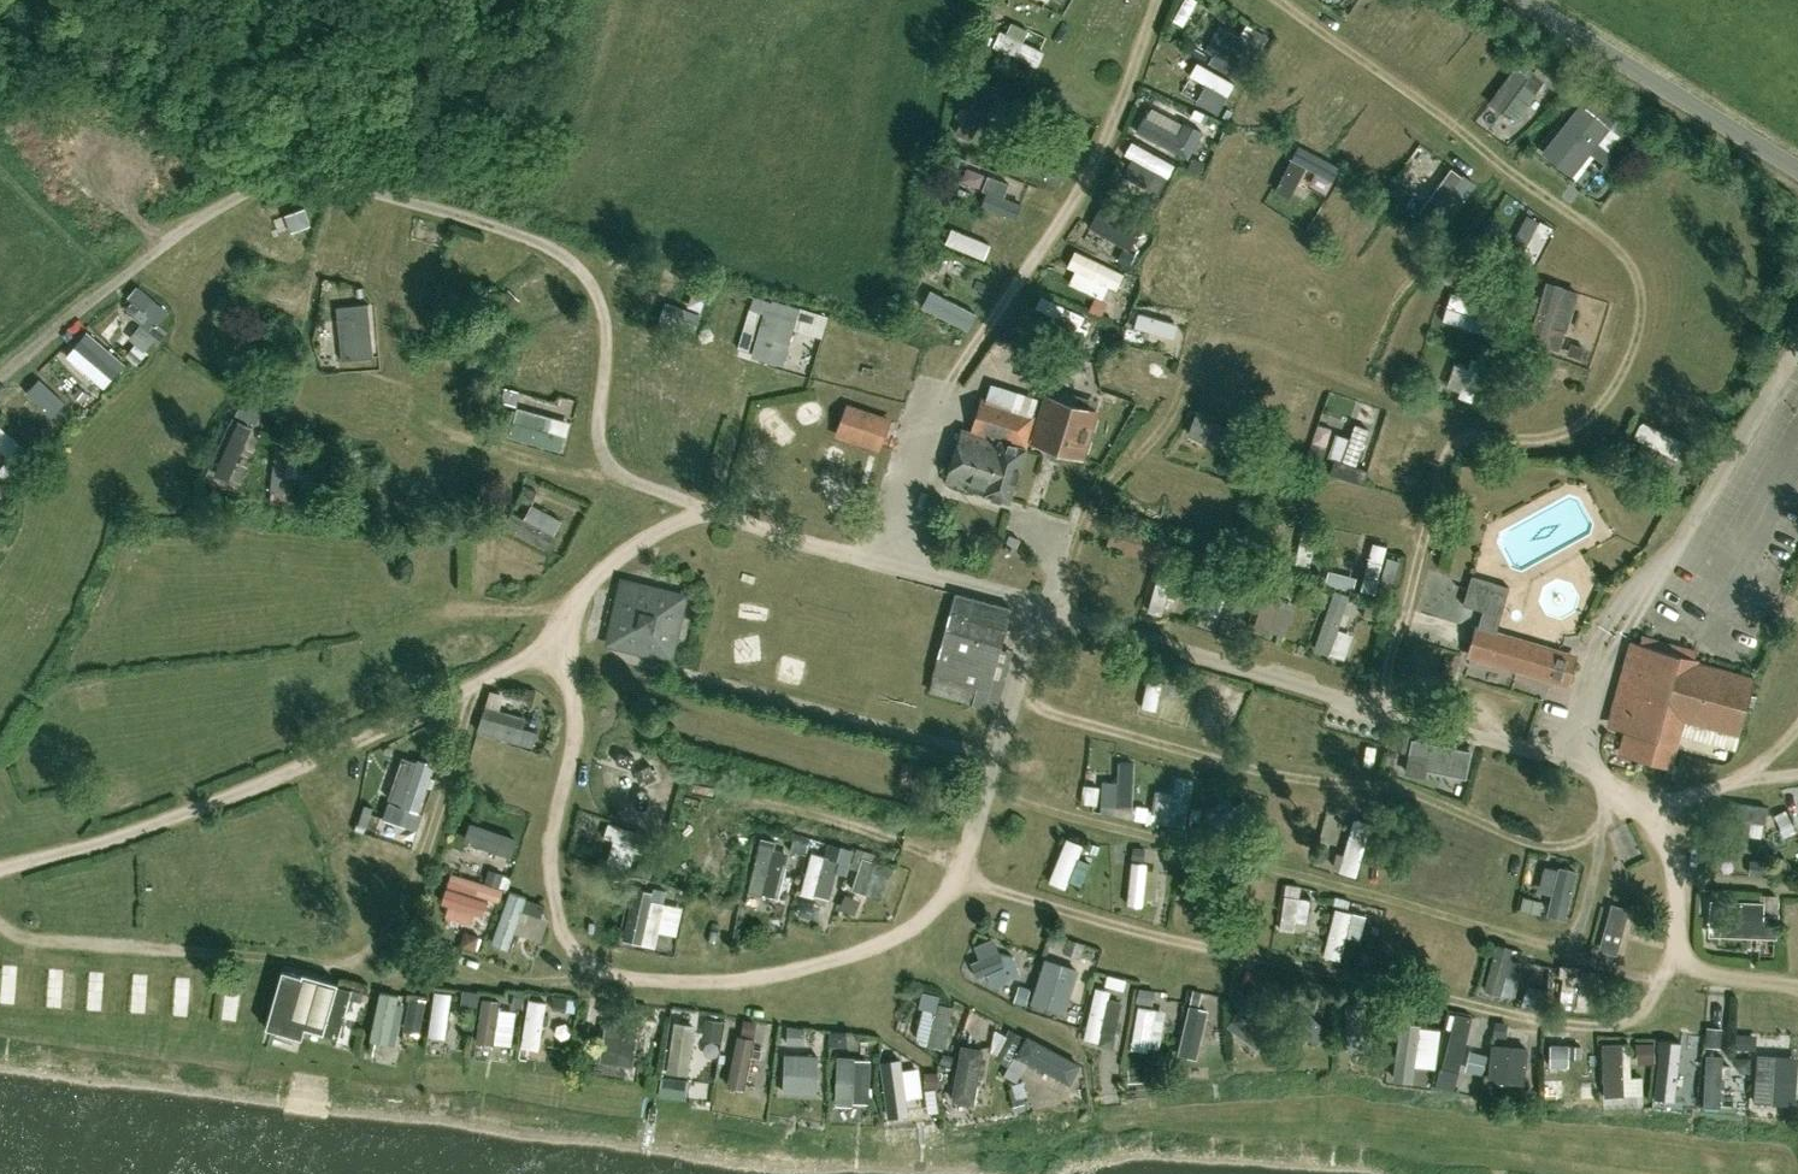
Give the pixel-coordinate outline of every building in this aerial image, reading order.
[(1165,13),(1177,21),(1191,0),(1174,0),(1165,13)] [(995,5),(984,41),(1027,54),(1038,18),(995,5)] [(1169,48),(1165,67),(1196,73),(1202,45),(1180,40),(1178,49),(1169,48)] [(1224,70),(1237,59),(1223,41),(1209,52),(1224,70)] [(1289,61),(1279,76),(1291,83),(1301,68),(1289,61)] [(979,113),(990,118),(1004,90),(976,76),(950,129),(967,137),(979,113)] [(1516,112),(1524,83),(1508,78),(1500,108),(1516,112)] [(1565,108),(1537,148),(1558,163),(1586,123),(1565,108)] [(1165,137),(1175,125),(1163,115),(1153,127),(1165,137)] [(1021,164),(1055,177),(1059,164),(1025,152),(1021,164)] [(1308,184),(1318,167),(1292,152),(1273,183),(1283,188),(1292,174),(1308,184)] [(1325,230),(1349,189),(1331,178),(1307,220),(1325,230)] [(292,209),(278,204),(268,233),(296,243),(309,205),(295,200),(292,209)] [(934,238),(965,245),(971,216),(940,209),(934,238)] [(1532,250),(1546,221),(1533,215),(1519,244),(1532,250)] [(390,221),(386,239),(399,242),(402,224),(390,221)] [(475,233),(465,249),(478,258),(488,241),(475,233)] [(1073,256),(1064,278),(1097,291),(1105,269),(1073,256)] [(959,311),(963,292),(925,285),(921,304),(959,311)] [(1442,307),(1475,307),(1475,293),(1442,293),(1442,307)] [(766,353),(776,300),(757,296),(747,350),(766,353)] [(1131,308),(1128,329),(1165,336),(1168,315),(1131,308)] [(335,352),(368,351),(366,312),(333,314),(335,352)] [(1560,325),(1554,346),(1581,354),(1588,333),(1560,325)] [(101,374),(116,358),(95,340),(81,355),(101,374)] [(1441,359),(1433,385),(1468,397),(1476,371),(1441,359)] [(436,366),(441,380),(456,375),(451,361),(436,366)] [(29,378),(16,404),(6,422),(29,434),(37,419),(55,428),(70,399),(29,378)] [(1009,405),(985,399),(976,432),(964,429),(949,483),(1012,501),(1027,450),(1026,450),(1040,400),(1013,392),(1009,405)] [(253,415),(255,400),(238,397),(235,411),(253,415)] [(1037,443),(1086,457),(1099,413),(1050,398),(1037,443)] [(555,438),(556,429),(542,427),(545,409),(511,403),(506,429),(555,438)] [(880,450),(890,424),(850,410),(841,435),(880,450)] [(1667,461),(1678,436),(1631,416),(1629,422),(1605,411),(1596,430),(1667,461)] [(233,416),(212,471),(227,477),(249,422),(233,416)] [(1323,451),(1351,459),(1362,422),(1348,418),(1344,432),(1330,428),(1323,451)] [(12,456),(23,439),(0,425),(0,448),(12,456)] [(838,459),(844,443),(816,432),(810,448),(838,459)] [(283,483),(286,442),(272,441),(269,482),(283,483)] [(849,473),(862,477),(870,448),(857,445),(849,473)] [(884,491),(890,467),(880,464),(874,488),(884,491)] [(848,495),(841,477),(826,482),(821,467),(810,471),(823,505),(848,495)] [(1550,537),(1588,519),(1571,486),(1540,501),(1550,522),(1544,525),(1550,537)] [(543,545),(551,532),(509,507),(501,520),(543,545)] [(1530,549),(1519,518),(1489,529),(1501,560),(1530,549)] [(1301,568),(1311,526),(1297,523),(1288,566),(1301,568)] [(1364,542),(1355,574),(1379,581),(1388,549),(1364,542)] [(1156,610),(1165,576),(1151,572),(1141,606),(1156,610)] [(1501,616),(1509,587),(1470,576),(1463,605),(1501,616)] [(688,596),(626,580),(609,642),(671,658),(688,596)] [(1273,627),(1283,596),(1262,588),(1251,620),(1273,627)] [(1329,588),(1309,643),(1338,654),(1348,625),(1343,623),(1353,597),(1329,588)] [(989,707),(990,703),(1002,706),(1017,652),(1004,649),(1014,610),(958,595),(933,693),(989,707)] [(1568,681),(1575,655),(1478,627),(1470,654),(1568,681)] [(1739,732),(1753,679),(1692,662),(1695,649),(1642,634),(1640,642),(1634,641),(1611,722),(1647,732),(1640,756),(1670,764),(1683,717),(1739,732)] [(1152,705),(1154,687),(1171,690),(1174,673),(1140,668),(1135,703),(1152,705)] [(476,711),(472,725),(526,739),(530,725),(476,711)] [(466,746),(494,752),(498,736),(470,730),(466,746)] [(1411,735),(1405,762),(1461,774),(1467,746),(1411,735)] [(384,795),(413,802),(425,757),(395,750),(384,795)] [(637,752),(630,769),(602,759),(595,778),(637,794),(644,775),(668,784),(675,766),(637,752)] [(1096,799),(1125,800),(1126,758),(1112,758),(1112,776),(1097,776),(1096,799)] [(1183,794),(1186,774),(1170,772),(1168,792),(1183,794)] [(1080,778),(1077,798),(1091,800),(1094,780),(1080,778)] [(1128,801),(1126,817),(1153,819),(1155,803),(1128,801)] [(467,817),(459,836),(500,853),(508,834),(467,817)] [(600,821),(599,835),(626,836),(627,822),(600,821)] [(1342,826),(1334,868),(1352,871),(1360,829),(1342,826)] [(407,855),(411,842),(395,836),(390,849),(407,855)] [(827,853),(804,847),(785,918),(810,924),(818,893),(824,895),(838,843),(830,840),(827,853)] [(782,847),(756,841),(744,894),(770,900),(782,847)] [(1308,859),(1329,862),(1331,846),(1310,844),(1308,859)] [(874,892),(885,864),(858,854),(847,882),(874,892)] [(1124,856),(1122,900),(1139,901),(1141,857),(1124,856)] [(1544,909),(1562,912),(1571,864),(1553,861),(1544,909)] [(443,870),(436,898),(481,909),(488,881),(443,870)] [(1306,892),(1293,890),(1295,879),(1263,874),(1260,890),(1278,893),(1273,924),(1288,926),(1290,917),(1302,919),(1306,892)] [(1174,904),(1185,907),(1191,880),(1179,877),(1174,904)] [(1520,890),(1515,903),(1532,910),(1537,897),(1520,890)] [(1342,903),(1344,894),(1331,891),(1318,950),(1338,954),(1349,905),(1342,903)] [(500,900),(492,943),(519,947),(523,926),(521,926),(525,904),(500,900)] [(676,920),(679,905),(663,901),(659,916),(676,920)] [(626,938),(651,942),(657,907),(632,903),(626,938)] [(1617,964),(1634,914),(1607,904),(1590,952),(1617,964)] [(1783,909),(1782,932),(1795,933),(1795,910),(1783,909)] [(1703,910),(1702,930),(1769,931),(1770,911),(1703,910)] [(1742,945),(1743,933),(1703,931),(1702,943),(1742,945)] [(982,984),(1007,971),(987,933),(962,946),(982,984)] [(1027,1000),(1059,1011),(1074,964),(1042,954),(1027,1000)] [(1582,1000),(1583,981),(1572,980),(1573,961),(1556,960),(1555,999),(1582,1000)] [(17,961),(0,962),(0,984),(18,983),(17,961)] [(48,992),(53,970),(37,967),(33,989),(48,992)] [(123,968),(119,1002),(141,1005),(145,970),(123,968)] [(1101,968),(1098,981),(1120,986),(1123,973),(1101,968)] [(166,969),(166,997),(192,997),(193,969),(166,969)] [(267,987),(270,972),(254,969),(251,984),(267,987)] [(1473,990),(1477,975),(1460,970),(1456,985),(1473,990)] [(93,1000),(94,972),(77,971),(76,1000),(93,1000)] [(279,973),(261,1030),(298,1041),(301,1030),(321,1036),(335,986),(299,976),(298,978),(279,973)] [(1515,997),(1522,980),(1506,974),(1500,991),(1515,997)] [(242,1002),(248,983),(223,976),(218,994),(242,1002)] [(1079,1035),(1095,1038),(1106,984),(1089,981),(1079,1035)] [(441,988),(421,988),(420,1034),(441,1034),(441,988)] [(386,1045),(392,994),(376,992),(370,1043),(386,1045)] [(475,993),(474,1047),(492,1048),(493,994),(475,993)] [(534,1048),(539,995),(524,994),(519,1046),(534,1048)] [(948,1006),(920,998),(909,1036),(937,1044),(948,1006)] [(1171,1043),(1189,1048),(1203,1003),(1185,998),(1171,1043)] [(1065,1001),(1065,1020),(1079,1020),(1079,1000),(1065,1001)] [(1156,1046),(1159,1003),(1131,1001),(1127,1044),(1156,1046)] [(1749,1019),(1748,1043),(1778,1044),(1780,1003),(1764,1003),(1763,1020),(1749,1019)] [(692,1019),(665,1016),(659,1091),(702,1095),(704,1078),(687,1077),(692,1019)] [(610,1056),(609,1063),(625,1066),(634,1025),(602,1018),(594,1053),(610,1056)] [(781,1038),(808,1040),(809,1024),(782,1022),(781,1038)] [(731,1031),(727,1075),(744,1077),(749,1033),(731,1031)] [(1649,1059),(1651,1034),(1635,1033),(1632,1058),(1649,1059)] [(1541,1034),(1541,1068),(1575,1068),(1575,1034),(1541,1034)] [(1656,1042),(1656,1066),(1685,1067),(1685,1047),(1697,1047),(1698,1034),(1677,1034),(1677,1042),(1656,1042)] [(1596,1038),(1596,1067),(1619,1068),(1618,1090),(1638,1090),(1638,1071),(1626,1070),(1627,1039),(1596,1038)] [(1030,1041),(1028,1061),(1052,1063),(1054,1044),(1030,1041)] [(1485,1068),(1522,1068),(1522,1041),(1485,1041),(1485,1068)] [(956,1044),(947,1104),(970,1107),(978,1047),(956,1044)] [(781,1049),(779,1088),(812,1090),(813,1051),(781,1049)] [(852,1098),(859,1052),(840,1049),(833,1095),(852,1098)] [(1741,1082),(1720,1081),(1721,1050),(1700,1050),(1699,1100),(1740,1101),(1741,1082)] [(1751,1053),(1753,1100),(1779,1099),(1777,1051),(1751,1053)] [(1779,1053),(1779,1066),(1797,1065),(1797,1052),(1779,1053)] [(692,1073),(708,1073),(709,1056),(693,1055),(692,1073)] [(899,1062),(903,1115),(923,1113),(920,1061),(899,1062)] [(901,1110),(899,1075),(882,1075),(884,1111),(901,1110)] [(1505,1087),(1505,1075),(1482,1075),(1481,1087),(1505,1087)] [(1665,1083),(1668,1102),(1686,1099),(1684,1080),(1665,1083)] [(1600,1090),(1599,1103),(1619,1104),(1620,1090),(1600,1090)] [(1755,1141),(1754,1155),(1776,1157),(1777,1144),(1755,1141)]
